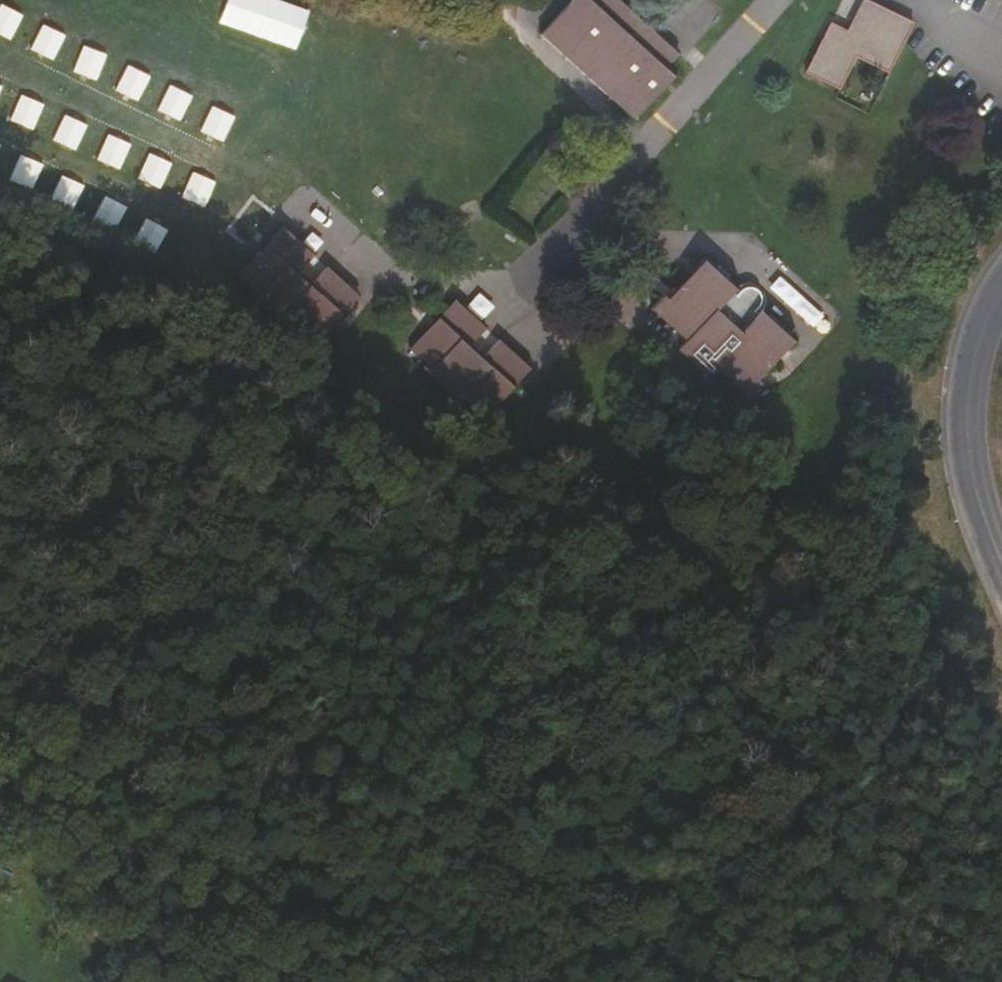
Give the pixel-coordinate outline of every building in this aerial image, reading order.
[(310,7),(288,0),(228,0),(221,22),(296,47),(310,7)] [(617,0),(590,0),(588,2),(586,0),(575,0),(543,35),(634,117),(671,78),(665,68),(675,54),(617,0)] [(872,0),(866,0),(850,30),(835,22),(810,71),(842,88),(859,56),(891,71),(915,23),(872,0)] [(298,274),(314,256),(284,230),(240,276),(261,296),(258,302),(288,328),(291,325),(315,345),(358,297),(328,270),(312,287),(298,274)] [(744,285),(735,295),(701,265),(668,301),(664,297),(653,310),(687,342),(681,351),(706,374),(714,366),(750,397),(761,385),(757,379),(789,345),(760,317),(765,306),(766,295),(760,288),(753,283),(744,285)] [(470,348),(486,330),(456,302),(413,348),(434,369),(431,374),(462,402),(466,398),(487,416),(530,370),(500,342),(482,360),(470,348)]
